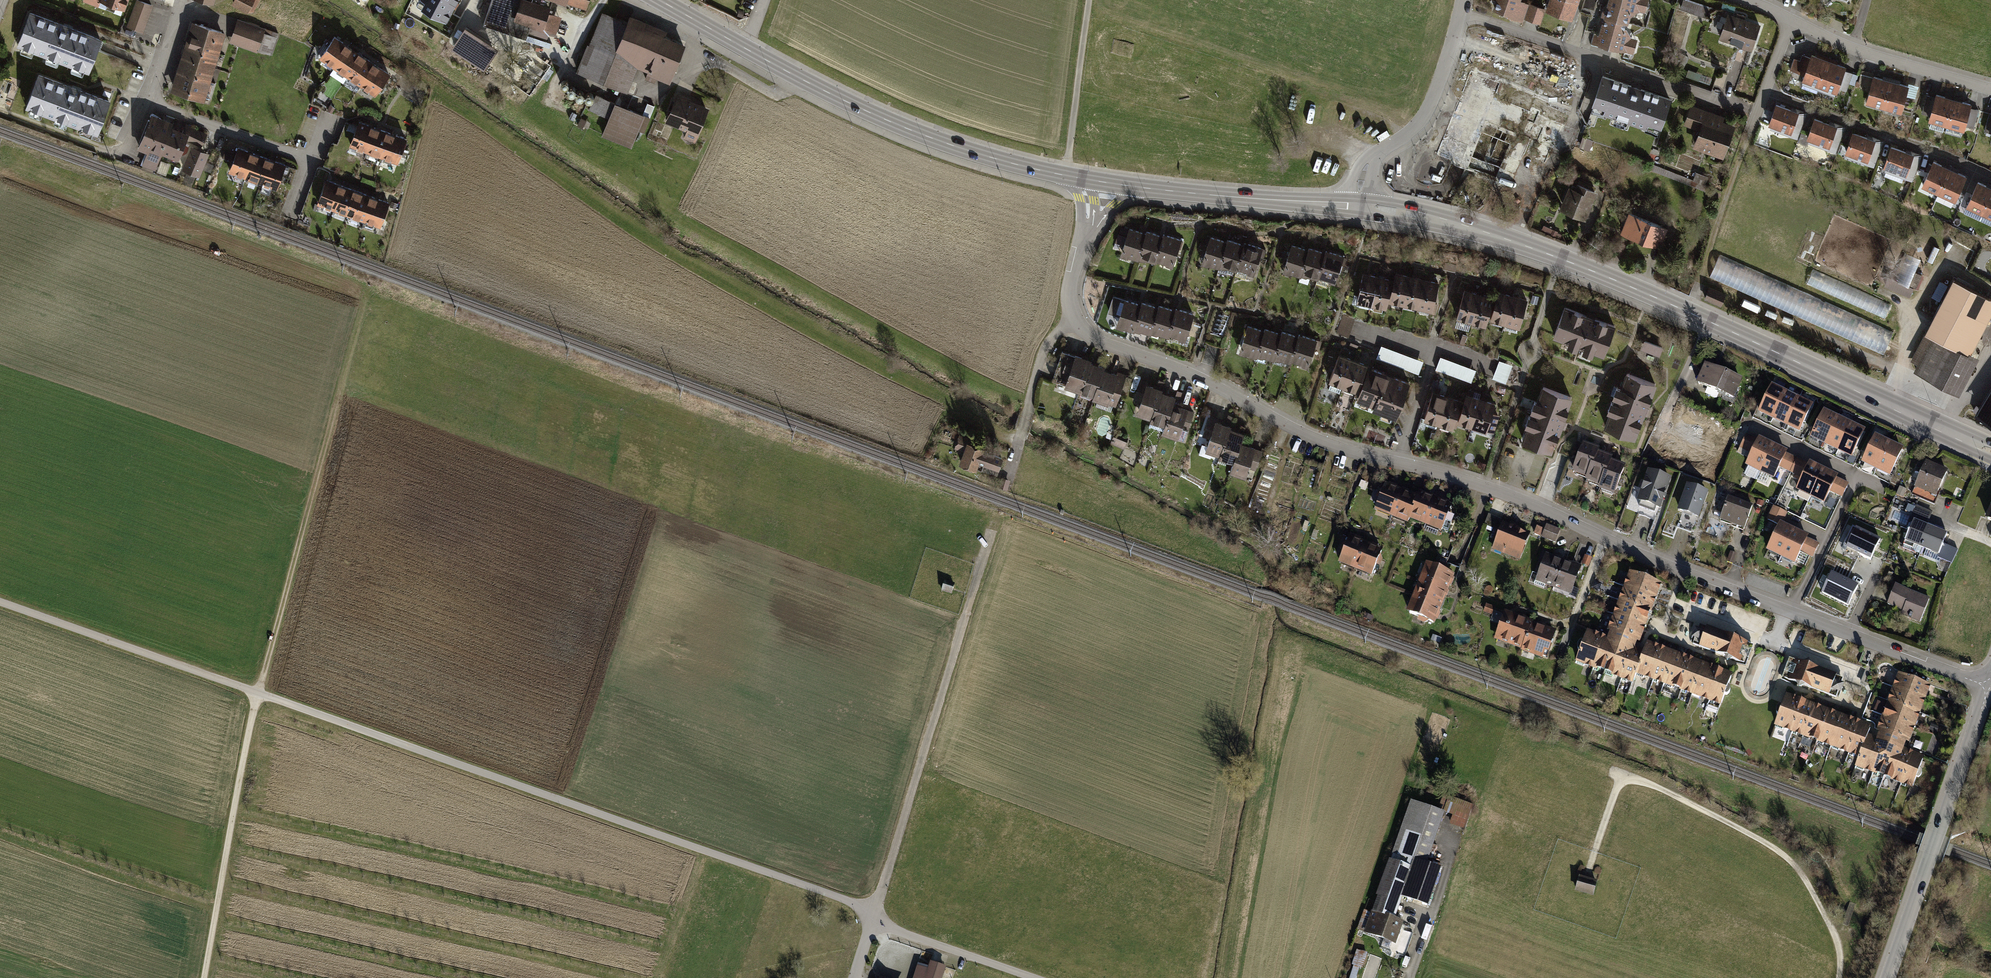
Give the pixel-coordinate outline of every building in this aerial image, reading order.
[(97,6),(121,15),(127,0),(100,0),(97,6)] [(255,0),(237,0),(234,7),(249,14),(255,0)] [(415,3),(445,20),(456,0),(417,0),(415,3)] [(526,0),(493,0),(486,18),(540,38),(550,9),(526,0)] [(584,12),(588,0),(552,0),(584,12)] [(1522,20),(1528,4),(1517,0),(1491,0),(1496,2),(1493,9),(1522,20)] [(1546,12),(1574,21),(1581,0),(1550,0),(1546,12)] [(1648,13),(1651,0),(1603,0),(1593,41),(1634,51),(1638,37),(1624,33),(1630,9),(1648,13)] [(1680,10),(1707,18),(1711,6),(1690,0),(1683,0),(1680,10)] [(152,9),(135,3),(125,28),(142,34),(152,9)] [(99,36),(26,10),(14,44),(87,70),(99,36)] [(685,47),(607,12),(578,75),(625,97),(637,70),(668,85),(685,47)] [(1719,36),(1752,48),(1760,24),(1727,13),(1719,36)] [(225,35),(192,25),(171,91),(203,102),(225,35)] [(263,33),(235,25),(229,45),(257,53),(263,33)] [(388,76),(333,40),(318,63),(372,99),(388,76)] [(1804,75),(1802,79),(1836,92),(1838,88),(1847,91),(1853,74),(1845,71),(1847,65),(1814,53),(1812,58),(1803,54),(1800,60),(1794,58),(1790,70),(1804,75)] [(1525,153),(1552,162),(1575,91),(1470,57),(1439,155),(1499,175),(1508,150),(1524,155),(1525,153)] [(96,131),(108,98),(36,72),(24,106),(96,131)] [(1910,84),(1875,74),(1867,102),(1902,112),(1910,84)] [(1670,98),(1600,75),(1589,110),(1658,133),(1670,98)] [(567,92),(563,103),(584,112),(589,100),(567,92)] [(645,117),(596,92),(580,124),(629,149),(645,117)] [(1936,98),(1927,95),(1922,114),(1929,116),(1928,119),(1965,130),(1966,125),(1974,127),(1978,111),(1970,108),(1971,102),(1938,93),(1936,98)] [(709,110),(676,96),(663,127),(696,142),(709,110)] [(1800,135),(1807,114),(1775,103),(1768,124),(1800,135)] [(1725,159),(1739,124),(1692,105),(1684,124),(1699,129),(1692,147),(1725,159)] [(206,133),(150,114),(137,150),(180,165),(188,140),(202,145),(206,133)] [(1838,149),(1846,127),(1815,117),(1808,138),(1838,149)] [(405,138),(359,122),(350,149),(396,165),(405,138)] [(1875,163),(1883,142),(1853,131),(1845,152),(1875,163)] [(1914,177),(1922,155),(1892,144),(1884,166),(1914,177)] [(207,157),(191,150),(182,173),(198,180),(207,157)] [(284,165),(235,150),(226,176),(276,192),(284,165)] [(1955,199),(1966,175),(1933,160),(1922,184),(1955,199)] [(389,202),(327,180),(317,210),(379,231),(389,202)] [(1978,180),(1967,205),(1990,216),(1990,186),(1978,180)] [(1557,209),(1584,220),(1596,190),(1575,181),(1572,187),(1567,185),(1557,209)] [(1621,230),(1657,246),(1666,225),(1630,210),(1621,230)] [(1175,263),(1182,236),(1164,231),(1164,234),(1129,225),(1122,252),(1156,262),(1157,258),(1175,263)] [(1203,262),(1256,274),(1262,247),(1209,234),(1203,262)] [(1284,270),(1336,283),(1343,255),(1292,241),(1284,270)] [(1885,287),(1909,296),(1913,287),(1919,289),(1923,276),(1916,273),(1922,258),(1906,253),(1896,279),(1889,277),(1885,287)] [(1883,356),(1892,334),(1721,256),(1711,278),(1883,356)] [(1434,310),(1441,280),(1396,270),(1394,279),(1363,272),(1357,301),(1388,308),(1390,300),(1434,310)] [(1885,322),(1892,307),(1813,272),(1806,287),(1885,322)] [(1959,394),(1978,359),(1968,354),(1990,310),(1990,298),(1955,279),(1912,360),(1918,363),(1914,370),(1959,394)] [(1705,298),(1721,305),(1726,293),(1710,286),(1705,298)] [(1520,326),(1528,298),(1498,290),(1496,297),(1465,288),(1457,316),(1487,325),(1490,317),(1520,326)] [(1188,339),(1196,311),(1180,306),(1179,309),(1159,303),(1158,305),(1141,300),(1141,302),(1125,296),(1116,324),(1134,330),(1135,327),(1150,332),(1151,330),(1170,336),(1171,333),(1188,339)] [(1616,323),(1565,304),(1553,336),(1604,355),(1616,323)] [(1355,318),(1342,314),(1336,333),(1348,337),(1355,318)] [(1308,363),(1317,336),(1300,331),(1299,334),(1282,328),(1282,330),(1266,326),(1266,328),(1248,322),(1239,351),(1257,356),(1258,354),(1274,359),(1275,356),(1291,361),(1292,358),(1308,363)] [(1663,347),(1645,340),(1641,351),(1660,357),(1663,347)] [(1421,371),(1426,358),(1384,343),(1379,356),(1421,371)] [(1121,405),(1130,376),(1105,368),(1105,365),(1091,360),(1092,357),(1067,350),(1061,369),(1068,371),(1064,384),(1095,393),(1094,397),(1121,405)] [(1371,361),(1339,350),(1328,380),(1359,391),(1356,398),(1374,404),(1373,408),(1397,417),(1410,381),(1369,366),(1371,361)] [(1438,369),(1475,380),(1479,366),(1442,355),(1438,369)] [(1697,384),(1734,399),(1742,378),(1705,364),(1697,384)] [(1655,382),(1625,371),(1605,427),(1635,438),(1655,382)] [(1179,436),(1191,398),(1165,390),(1166,387),(1140,379),(1134,399),(1140,401),(1137,413),(1164,422),(1162,430),(1179,436)] [(1973,411),(1990,422),(1990,383),(1973,411)] [(1574,396),(1543,384),(1523,440),(1554,451),(1574,396)] [(1814,404),(1772,384),(1758,412),(1800,432),(1814,404)] [(1464,398),(1434,388),(1424,419),(1453,429),(1456,420),(1487,431),(1497,402),(1466,392),(1464,398)] [(1866,429),(1824,409),(1811,437),(1853,457),(1866,429)] [(1675,436),(1700,445),(1707,426),(1674,414),(1670,425),(1678,428),(1675,436)] [(1247,475),(1255,446),(1241,442),(1244,432),(1231,428),(1232,424),(1207,417),(1202,436),(1207,438),(1204,450),(1234,458),(1231,470),(1247,475)] [(1186,437),(1190,426),(1184,424),(1181,436),(1186,437)] [(1758,440),(1746,434),(1739,449),(1751,455),(1746,466),(1774,480),(1780,468),(1802,479),(1796,490),(1825,504),(1831,492),(1842,498),(1848,484),(1838,479),(1840,476),(1810,462),(1808,464),(1788,454),(1789,452),(1759,437),(1758,440)] [(1904,447),(1875,434),(1862,462),(1891,475),(1904,447)] [(973,441),(960,436),(956,447),(966,450),(961,462),(975,467),(978,460),(990,465),(998,468),(1001,458),(994,455),(981,451),(982,449),(972,445),(973,441)] [(1598,490),(1613,495),(1623,467),(1608,462),(1610,458),(1596,454),(1597,450),(1581,444),(1571,473),(1585,478),(1584,481),(1599,487),(1598,490)] [(1949,472),(1926,461),(1914,486),(1938,497),(1949,472)] [(1669,479),(1646,470),(1634,502),(1658,510),(1669,479)] [(1009,483),(1001,480),(1000,487),(1007,489),(1009,483)] [(1442,532),(1452,505),(1418,493),(1417,496),(1384,484),(1374,511),(1408,524),(1410,520),(1442,532)] [(1706,492),(1685,484),(1675,511),(1696,519),(1706,492)] [(1754,503),(1730,495),(1720,521),(1744,529),(1754,503)] [(1788,513),(1774,506),(1768,519),(1780,525),(1768,551),(1795,564),(1800,552),(1813,558),(1820,544),(1810,539),(1811,536),(1783,522),(1788,513)] [(1519,558),(1529,534),(1502,524),(1504,520),(1491,515),(1486,527),(1501,532),(1494,549),(1519,558)] [(1947,532),(1915,520),(1906,542),(1939,554),(1947,532)] [(1561,531),(1546,525),(1541,538),(1556,544),(1561,531)] [(1881,540),(1855,526),(1844,546),(1871,560),(1881,540)] [(1381,548),(1347,536),(1336,565),(1370,578),(1381,548)] [(1959,550),(1946,544),(1939,558),(1952,565),(1959,550)] [(1582,567),(1546,555),(1536,582),(1573,595),(1582,567)] [(1452,575),(1423,564),(1404,614),(1433,625),(1452,575)] [(1859,583),(1831,570),(1821,592),(1848,605),(1859,583)] [(1661,584),(1629,572),(1605,634),(1588,628),(1574,664),(1633,686),(1637,675),(1721,707),(1733,673),(1650,642),(1646,653),(1636,650),(1661,584)] [(955,584),(946,581),(943,592),(952,594),(955,584)] [(1929,598),(1896,586),(1889,605),(1904,610),(1902,614),(1921,621),(1929,598)] [(1558,630),(1505,610),(1494,638),(1548,658),(1558,630)] [(1726,637),(1706,630),(1700,647),(1746,664),(1753,644),(1727,634),(1726,637)] [(1817,666),(1793,658),(1785,680),(1830,696),(1837,677),(1816,669),(1817,666)] [(1874,739),(1869,737),(1874,725),(1787,693),(1774,728),(1858,759),(1854,768),(1912,789),(1924,758),(1907,752),(1932,685),(1898,673),(1874,739)] [(1467,827),(1476,802),(1456,795),(1450,812),(1454,813),(1451,822),(1467,827)] [(1447,811),(1409,798),(1364,933),(1397,944),(1405,920),(1398,918),(1404,899),(1430,908),(1444,866),(1430,861),(1447,811)] [(1599,881),(1580,875),(1576,891),(1595,896),(1599,881)] [(1364,967),(1368,951),(1359,948),(1355,965),(1364,967)] [(916,966),(912,977),(943,977),(947,967),(930,961),(927,969),(916,966)]
